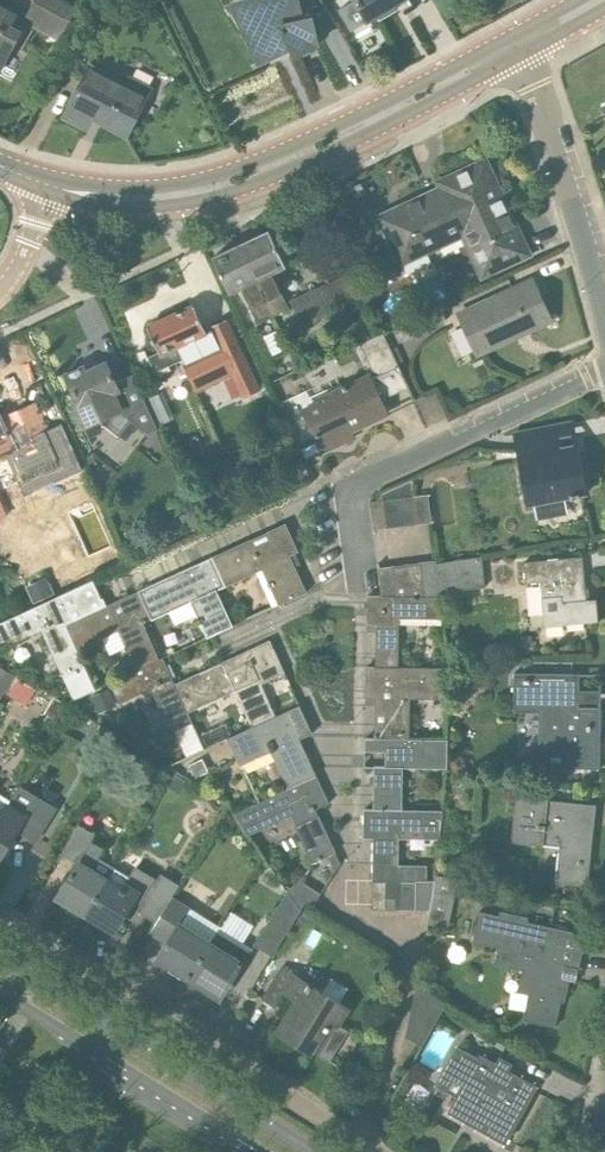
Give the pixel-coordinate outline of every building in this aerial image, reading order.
[(78,8),(64,0),(35,0),(24,22),(60,41),(78,8)] [(299,0),(259,0),(258,0),(259,3),(259,7),(258,14),(257,17),(255,21),(252,24),(247,27),(243,29),(259,64),(294,49),(297,56),(313,49),(314,48),(316,44),(317,42),(317,39),(312,20),(304,21),(299,0)] [(396,2),(401,0),(365,0),(360,3),(359,1),(357,2),(368,22),(398,5),(396,2)] [(20,31),(11,27),(16,16),(0,7),(0,71),(20,31)] [(126,83),(91,66),(65,117),(87,128),(92,118),(128,136),(152,90),(129,78),(126,83)] [(528,254),(486,162),(440,183),(443,189),(380,217),(402,264),(428,251),(464,235),(482,275),(528,254)] [(269,231),(241,245),(272,314),(287,307),(271,271),(285,265),(269,231)] [(272,314),(241,245),(214,257),(230,291),(241,285),(258,321),(272,314)] [(303,326),(367,297),(355,271),(291,300),(303,326)] [(477,354),(551,320),(533,282),(460,316),(477,354)] [(414,335),(446,320),(438,303),(406,318),(414,335)] [(155,370),(183,357),(177,345),(206,331),(195,306),(149,327),(160,351),(149,356),(155,370)] [(261,390),(228,319),(210,328),(219,348),(184,365),(197,392),(232,375),(243,398),(261,390)] [(399,366),(383,332),(360,343),(376,377),(399,366)] [(116,382),(107,362),(87,371),(85,366),(66,375),(81,407),(75,409),(84,429),(100,422),(119,436),(131,420),(148,433),(157,429),(133,375),(116,382)] [(408,387),(399,366),(376,377),(371,379),(370,376),(321,398),(322,402),(305,410),(319,442),(302,449),(306,459),(323,451),(354,437),(351,430),(387,413),(381,400),(408,387)] [(37,402),(11,413),(12,417),(0,422),(0,454),(12,449),(22,473),(53,459),(45,442),(53,438),(37,402)] [(587,493),(579,452),(559,456),(556,441),(518,449),(530,505),(587,493)] [(100,470),(93,454),(85,457),(92,474),(100,470)] [(303,473),(295,455),(280,462),(288,480),(303,473)] [(384,500),(398,498),(412,496),(412,480),(383,493),(384,500)] [(412,496),(415,525),(431,523),(428,494),(412,496)] [(398,498),(401,526),(415,525),(412,496),(398,498)] [(384,500),(388,528),(401,526),(398,498),(384,500)] [(388,528),(384,500),(370,502),(374,530),(388,528)] [(188,532),(200,526),(192,510),(180,516),(188,532)] [(286,523),(211,557),(224,586),(261,569),(278,605),(307,592),(290,555),(298,551),(286,523)] [(224,586),(211,557),(138,591),(149,618),(151,618),(152,619),(191,601),(207,637),(233,626),(217,589),(224,586)] [(436,560),(422,562),(426,597),(441,597),(440,592),(485,588),(482,557),(437,564),(436,560)] [(587,599),(583,557),(524,563),(526,584),(540,582),(544,619),(563,616),(564,625),(599,622),(596,598),(587,599)] [(426,597),(422,562),(407,564),(411,597),(426,597)] [(396,596),(411,597),(407,564),(392,566),(396,596)] [(376,667),(398,667),(399,619),(444,620),(441,597),(426,597),(411,597),(396,596),(392,566),(378,568),(382,596),(368,596),(367,624),(377,624),(376,667)] [(65,624),(104,606),(92,580),(0,623),(0,649),(1,650),(43,631),(74,699),(95,690),(77,650),(65,624)] [(138,591),(104,606),(65,624),(77,650),(121,630),(139,669),(160,659),(143,621),(149,618),(138,591)] [(252,726),(274,716),(260,684),(285,673),(270,640),(176,683),(188,711),(236,689),(252,726)] [(188,711),(176,683),(164,657),(160,659),(139,669),(110,683),(120,704),(153,689),(172,731),(193,722),(188,711)] [(16,675),(0,666),(0,701),(16,675)] [(365,739),(375,739),(405,739),(406,691),(449,692),(449,668),(398,667),(376,667),(367,666),(366,695),(376,695),(375,738),(365,738),(365,739)] [(600,752),(601,707),(579,707),(580,674),(515,673),(515,706),(540,707),(539,751),(600,752)] [(27,705),(38,688),(19,676),(8,693),(27,705)] [(118,704),(110,686),(91,694),(99,712),(118,704)] [(59,723),(69,707),(54,698),(44,714),(59,723)] [(288,788),(317,775),(301,739),(313,733),(300,705),(274,716),(252,726),(230,736),(240,759),(269,746),(288,788)] [(374,809),(399,810),(400,768),(447,769),(448,740),(405,739),(375,739),(365,739),(365,767),(374,768),(374,809)] [(453,770),(460,772),(465,768),(466,763),(463,757),(458,756),(452,758),(450,763),(453,770)] [(208,772),(201,757),(189,763),(196,777),(208,772)] [(189,782),(176,773),(168,786),(181,794),(189,782)] [(317,775),(288,788),(234,813),(247,832),(289,814),(311,862),(327,855),(335,872),(341,863),(316,809),(329,803),(317,775)] [(588,886),(593,838),(583,837),(586,805),(548,801),(548,798),(516,795),(511,843),(543,846),(543,843),(565,846),(561,883),(588,886)] [(0,819),(0,860),(19,829),(36,839),(54,809),(36,798),(28,811),(11,801),(2,816),(0,819)] [(386,881),(401,881),(404,881),(404,867),(398,867),(399,833),(440,833),(443,810),(399,810),(374,809),(364,809),(364,838),(373,838),(372,880),(386,881)] [(61,823),(42,830),(47,843),(66,836),(61,823)] [(58,897),(87,915),(108,879),(92,870),(105,849),(94,843),(94,833),(80,824),(62,853),(79,863),(58,897)] [(108,879),(87,915),(115,932),(134,901),(141,905),(137,911),(157,923),(173,896),(180,885),(162,874),(158,881),(137,868),(124,889),(108,879)] [(436,876),(435,881),(434,888),(456,892),(458,880),(436,876)] [(285,889),(287,893),(300,912),(306,902),(313,907),(321,894),(299,880),(285,889)] [(386,881),(372,880),(372,910),(386,910),(386,881)] [(386,881),(386,910),(401,910),(401,881),(386,881)] [(401,881),(401,910),(416,910),(416,881),(404,881),(401,881)] [(416,881),(416,910),(430,910),(434,888),(435,881),(416,881)] [(434,888),(430,910),(428,925),(450,928),(456,892),(434,888)] [(272,955),(285,934),(300,912),(287,893),(268,923),(255,944),(272,955)] [(173,896),(157,923),(149,936),(166,946),(158,959),(189,978),(211,943),(180,923),(190,907),(173,896)] [(523,916),(495,910),(494,914),(478,911),(471,943),(494,948),(491,966),(518,972),(514,991),(524,993),(518,1019),(555,1027),(561,1001),(565,1002),(570,980),(576,982),(587,934),(522,920),(523,916)] [(253,948),(221,927),(211,943),(189,978),(219,998),(238,968),(240,969),(253,948)] [(345,1010),(283,971),(264,1002),(276,1009),(285,996),(297,1003),(278,1034),(309,1053),(311,1051),(327,1061),(345,1032),(335,1026),(345,1010)] [(423,1046),(446,1002),(416,987),(406,1037),(423,1046)] [(507,1141),(535,1090),(457,1046),(435,1086),(456,1097),(449,1109),(507,1141)]
